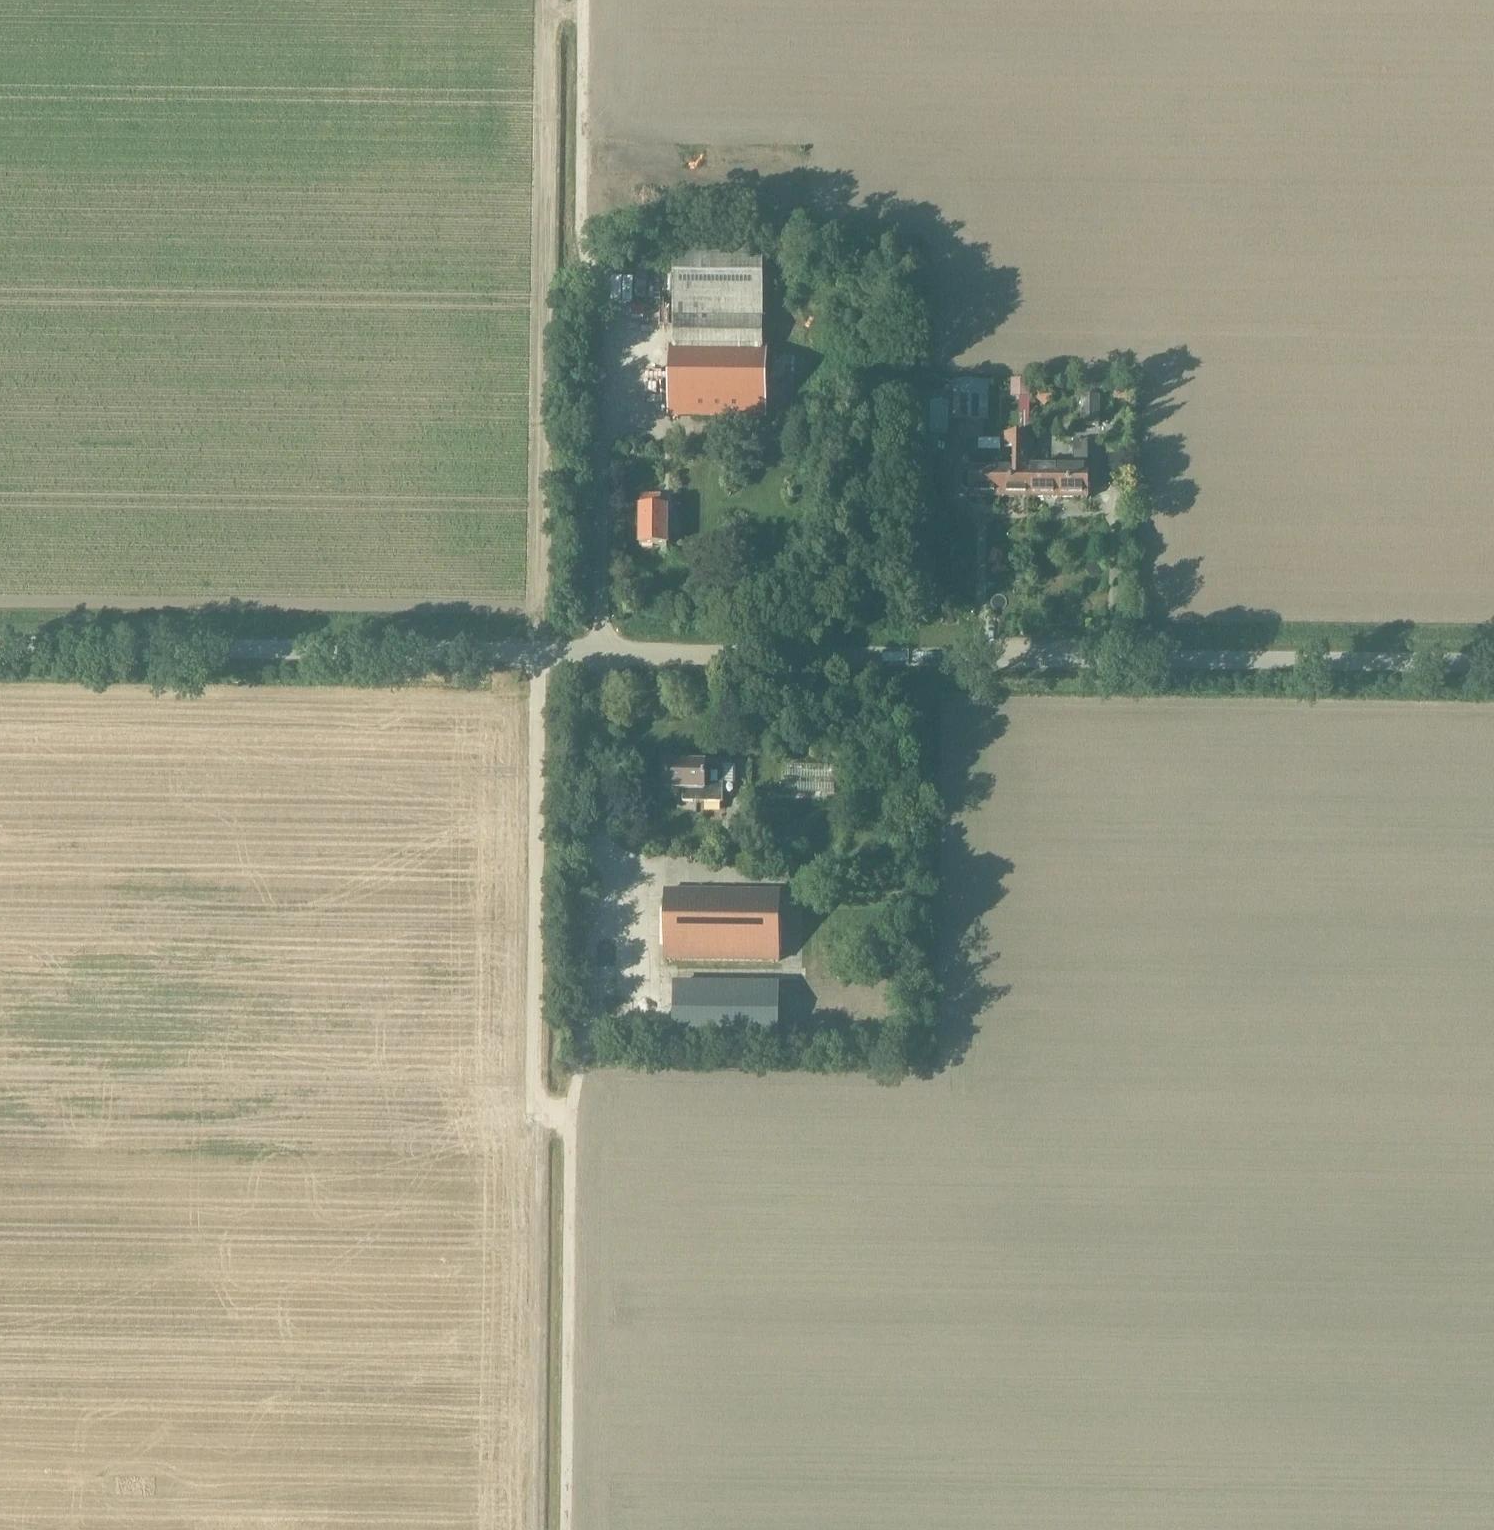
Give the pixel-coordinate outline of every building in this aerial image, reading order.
[(672,345),(762,346),(763,238),(674,237),(672,345)] [(762,346),(672,345),(670,345),(669,415),(765,416),(766,346),(762,346)] [(955,378),(954,418),(988,419),(989,378),(955,378)] [(1030,405),(1031,385),(1010,384),(1009,404),(1030,405)] [(1099,424),(1099,397),(1081,397),(1081,424),(1099,424)] [(1029,497),(1030,466),(1029,466),(1029,434),(1013,434),(1012,466),(1000,466),(1000,496),(1029,497)] [(1000,466),(1000,451),(1000,439),(978,439),(978,451),(970,451),(970,471),(966,471),(962,474),(962,487),(966,491),(970,491),(970,496),(1000,496),(1000,466)] [(1029,497),(1087,497),(1088,441),(1074,441),(1073,467),(1030,466),(1029,497)] [(667,546),(667,507),(660,507),(660,495),(640,495),(640,507),(639,545),(667,546)] [(667,791),(683,792),(683,799),(723,799),(723,764),(705,764),(705,763),(667,763),(667,791)] [(784,772),(785,798),(825,797),(824,770),(784,772)] [(779,961),(779,891),(666,891),(665,961),(779,961)] [(678,982),(677,1043),(879,1045),(880,985),(678,982)]
